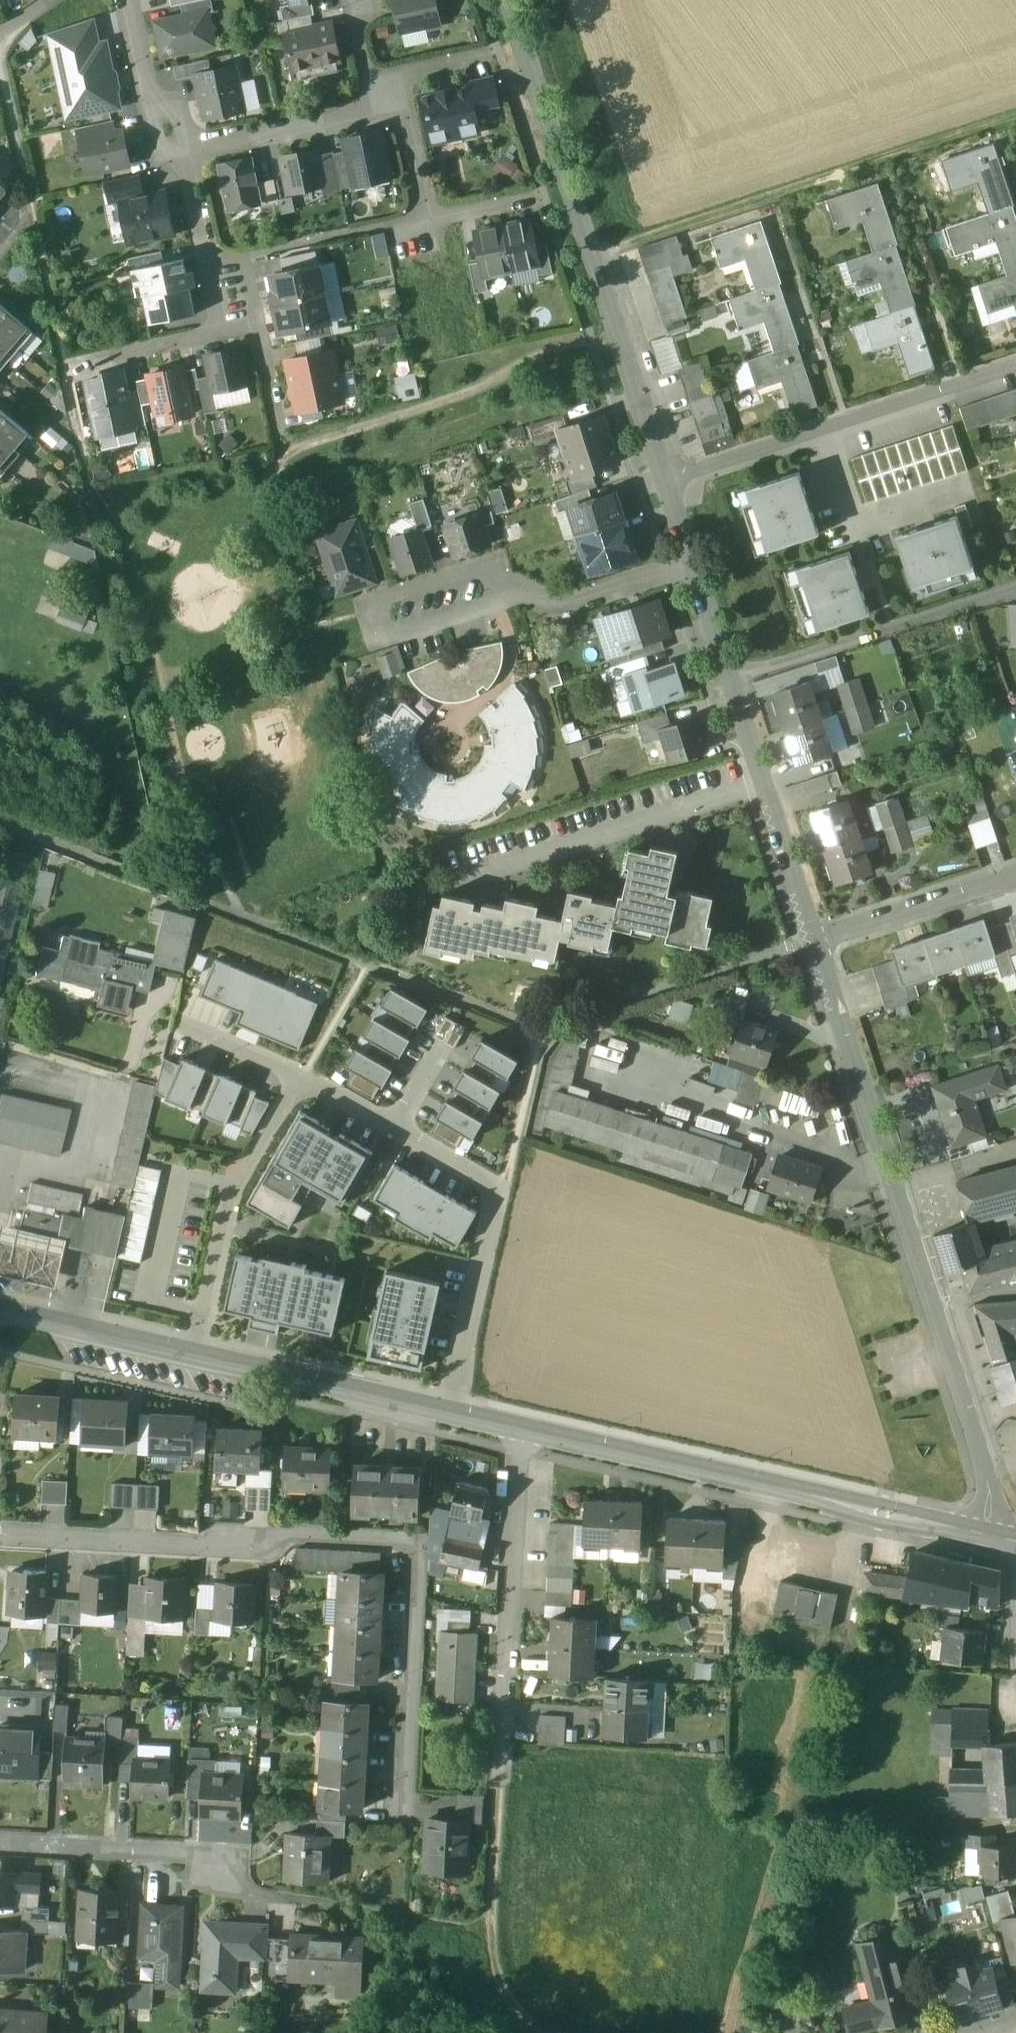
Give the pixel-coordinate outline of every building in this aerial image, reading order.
[(181,4),(180,5),(183,16),(207,11),(208,13),(214,12),(211,0),(201,0),(181,4)] [(401,33),(412,31),(412,33),(423,30),(423,28),(440,25),(435,0),(394,0),(401,33)] [(312,1),(292,5),(292,4),(280,7),(283,21),(311,15),(315,15),(312,1)] [(183,16),(155,22),(162,57),(215,46),(208,13),(207,11),(183,16)] [(283,21),(276,23),(278,35),(284,33),(313,27),(311,15),(283,21)] [(93,19),(49,33),(54,55),(98,44),(93,19)] [(313,27),(284,33),(292,71),(321,65),(323,75),(338,71),(336,62),(341,61),(333,23),(313,27)] [(98,44),(54,55),(62,91),(73,88),(76,105),(90,102),(93,113),(120,107),(106,43),(98,44)] [(208,60),(174,67),(177,80),(197,75),(197,74),(210,71),(208,60)] [(210,71),(197,74),(197,75),(206,119),(244,111),(234,67),(210,71)] [(494,79),(467,85),(468,88),(469,87),(475,113),(500,107),(494,79)] [(454,87),(436,91),(437,94),(422,97),(432,142),(479,132),(475,113),(469,87),(468,88),(454,90),(454,87)] [(112,121),(77,129),(80,140),(115,133),(112,121)] [(381,131),(344,139),(347,151),(353,183),(355,182),(390,175),(385,153),(387,153),(384,138),(382,138),(381,131)] [(115,133),(80,140),(87,173),(130,164),(126,146),(122,147),(119,132),(115,133)] [(1015,206),(994,144),(943,161),(951,184),(978,175),(991,214),(1014,207),(1015,206)] [(317,150),(282,157),(289,192),(323,185),(324,185),(318,157),(317,150)] [(347,151),(334,154),(342,189),(356,186),(355,182),(353,183),(347,151)] [(334,154),(318,157),(324,185),(323,185),(324,192),(342,189),(334,154)] [(494,168),(512,177),(518,165),(501,156),(494,168)] [(251,159),(220,166),(223,181),(221,184),(223,192),(226,194),(229,210),(260,203),(261,203),(257,184),(251,159)] [(140,174),(105,182),(110,205),(122,202),(121,201),(145,196),(140,174)] [(274,180),(257,184),(261,203),(260,203),(260,206),(279,202),(274,180)] [(879,182),(827,199),(835,223),(862,214),(875,252),(899,245),(900,244),(879,182)] [(145,196),(121,201),(122,202),(130,243),(134,242),(140,246),(148,244),(152,239),(174,234),(165,192),(145,196)] [(948,228),(957,256),(975,250),(973,244),(995,237),(1008,276),(1015,273),(1015,214),(1014,207),(991,214),(948,228)] [(530,221),(502,226),(512,271),(537,266),(539,266),(535,246),(530,221)] [(761,222),(712,238),(719,261),(744,252),(757,291),(781,284),(782,283),(761,222)] [(502,226),(475,232),(481,262),(484,277),(485,277),(512,271),(502,226)] [(373,237),(378,259),(390,256),(385,234),(373,237)] [(677,236),(639,248),(642,259),(666,252),(680,247),(677,236)] [(547,244),(535,246),(539,266),(537,266),(539,276),(553,273),(547,244)] [(875,252),(848,261),(855,284),(880,276),(892,314),(915,307),(919,305),(899,245),(875,252)] [(680,247),(666,252),(670,267),(673,276),(693,269),(689,255),(684,257),(680,247)] [(316,251),(281,259),(284,273),(319,266),(316,251)] [(161,252),(129,258),(132,270),(164,263),(161,252)] [(666,252),(642,259),(647,274),(670,267),(666,252)] [(164,263),(132,270),(135,286),(141,285),(144,296),(191,286),(191,287),(193,286),(191,279),(187,280),(186,273),(183,259),(164,263)] [(481,262),(469,264),(476,294),(488,291),(485,277),(484,277),(481,262)] [(284,273),(272,276),(274,289),(272,295),(275,306),(325,295),(319,266),(284,273)] [(670,267),(647,274),(651,286),(674,279),(673,276),(670,267)] [(981,285),(988,308),(1014,300),(1015,305),(1015,273),(1008,276),(981,285)] [(674,279),(651,286),(655,298),(678,291),(674,279)] [(757,291),(730,300),(738,322),(763,314),(776,353),(799,345),(801,344),(781,284),(757,291)] [(191,286),(144,296),(149,324),(196,314),(191,287),(191,286)] [(678,291),(655,298),(659,310),(682,303),(678,291)] [(325,295),(275,306),(276,315),(281,320),(284,333),(296,330),(331,323),(325,295)] [(682,303),(659,310),(663,322),(686,315),(682,303)] [(695,323),(717,324),(717,305),(695,304),(695,323)] [(0,305),(0,331),(13,342),(26,327),(0,305)] [(892,314),(865,323),(872,345),(898,337),(910,375),(935,367),(915,307),(892,314)] [(686,315),(663,322),(667,336),(668,337),(673,335),(691,329),(686,315)] [(331,323),(296,330),(298,342),(334,334),(331,323)] [(397,326),(378,331),(381,345),(401,340),(397,326)] [(26,327),(13,342),(20,348),(33,333),(26,327)] [(0,331),(0,357),(7,363),(20,348),(13,342),(0,331)] [(684,369),(673,335),(668,337),(667,336),(651,341),(662,376),(679,370),(684,369)] [(776,353),(748,362),(755,384),(781,375),(793,414),(819,405),(799,345),(776,353)] [(240,347),(206,355),(211,376),(217,407),(251,400),(248,385),(240,347)] [(325,353),(286,361),(291,384),(330,375),(325,353)] [(684,369),(679,370),(684,383),(706,376),(702,363),(684,369)] [(174,373),(165,375),(164,372),(148,375),(149,379),(154,403),(156,414),(168,411),(170,420),(193,415),(188,391),(184,372),(183,368),(173,370),(174,373)] [(196,369),(184,372),(188,391),(200,389),(198,379),(196,369)] [(122,370),(103,375),(103,378),(86,381),(98,437),(135,429),(134,425),(129,402),(122,370)] [(330,375),(291,384),(297,412),(344,402),(338,374),(330,375)] [(211,376),(198,379),(200,389),(205,414),(218,411),(217,407),(211,376)] [(397,380),(401,397),(419,392),(415,376),(397,380)] [(710,388),(706,376),(684,383),(688,395),(710,388)] [(149,379),(137,381),(141,399),(142,405),(154,403),(149,379)] [(710,388),(688,395),(692,407),(714,400),(710,388)] [(1007,392),(1014,416),(1015,415),(1015,389),(1007,392)] [(1014,416),(1007,392),(995,396),(1003,419),(1014,416)] [(995,396),(984,399),(992,423),(1003,419),(995,396)] [(141,399),(129,402),(134,425),(146,423),(142,405),(141,399)] [(984,399),(972,403),(980,427),(992,423),(984,399)] [(714,400),(692,407),(696,419),(718,412),(714,400)] [(972,403),(961,407),(968,431),(980,427),(972,403)] [(0,410),(0,435),(13,447),(26,432),(0,410)] [(718,412),(696,419),(699,431),(722,424),(722,422),(718,412)] [(564,416),(530,427),(533,438),(558,430),(558,431),(568,428),(564,416)] [(568,428),(558,431),(566,455),(612,440),(604,416),(568,428)] [(728,420),(722,422),(722,424),(724,428),(730,426),(728,420)] [(722,424),(699,431),(703,443),(726,436),(724,428),(722,424)] [(726,436),(703,443),(707,455),(737,446),(730,426),(724,428),(726,436)] [(951,452),(962,448),(955,427),(943,431),(951,452)] [(62,437),(52,429),(43,438),(54,447),(62,437)] [(940,456),(951,452),(943,431),(932,435),(940,456)] [(0,435),(0,462),(13,447),(0,435)] [(928,460),(940,456),(932,435),(921,439),(928,460)] [(917,464),(928,460),(921,439),(909,442),(917,464)] [(612,440),(566,455),(573,478),(592,472),(619,463),(612,440)] [(906,468),(917,464),(909,442),(898,446),(906,468)] [(895,472),(906,468),(898,446),(887,450),(895,472)] [(962,448),(951,452),(959,474),(970,470),(962,448)] [(883,476),(895,472),(887,450),(876,454),(883,476)] [(951,452),(940,456),(948,478),(959,474),(951,452)] [(872,480),(883,476),(876,454),(864,458),(872,480)] [(940,456),(928,460),(936,482),(948,478),(940,456)] [(861,484),(872,480),(864,458),(853,462),(861,484)] [(928,460),(917,464),(925,486),(936,482),(928,460)] [(917,464),(906,468),(914,490),(925,486),(917,464)] [(906,468),(895,472),(902,494),(914,490),(906,468)] [(573,478),(566,481),(571,495),(589,489),(597,487),(592,472),(573,478)] [(895,472),(883,476),(891,498),(902,494),(895,472)] [(820,534),(800,473),(747,490),(751,503),(741,506),(753,542),(763,539),(767,552),(820,534)] [(883,476),(872,480),(880,502),(891,498),(883,476)] [(872,480),(861,484),(869,506),(880,502),(872,480)] [(571,495),(555,501),(559,513),(570,509),(570,508),(593,501),(589,489),(571,495)] [(593,501),(570,508),(570,509),(579,535),(623,521),(615,494),(593,501)] [(424,499),(410,503),(418,530),(421,529),(433,526),(424,499)] [(957,517),(962,531),(973,527),(966,505),(955,508),(957,517)] [(480,514),(446,525),(455,556),(489,545),(480,514)] [(957,517),(895,538),(912,589),(926,585),(929,594),(964,582),(961,573),(975,569),(962,531),(957,517)] [(356,521),(318,533),(337,594),(375,582),(356,521)] [(623,521),(579,535),(589,567),(595,570),(606,566),(609,569),(619,566),(620,562),(635,557),(623,521)] [(418,530),(391,538),(402,573),(432,564),(421,529),(418,530)] [(1009,543),(1015,541),(1013,532),(1007,534),(1009,543)] [(57,536),(52,548),(98,567),(95,551),(57,536)] [(870,615),(850,553),(798,570),(802,582),(794,585),(805,620),(814,617),(818,631),(870,615)] [(61,621),(83,630),(92,607),(69,598),(61,621)] [(658,602),(609,618),(614,633),(602,637),(608,656),(628,649),(629,649),(629,647),(661,637),(669,634),(658,602)] [(956,628),(958,635),(969,632),(967,625),(956,628)] [(661,637),(629,647),(629,649),(628,649),(631,661),(646,656),(665,650),(661,637)] [(883,656),(894,653),(889,640),(879,643),(883,656)] [(458,664),(454,665),(450,664),(447,663),(446,662),(444,660),(443,657),(408,672),(409,673),(411,678),(414,682),(417,686),(421,689),(424,692),(429,695),(435,698),(442,700),(449,702),(456,702),(464,701),(468,700),(473,698),(479,695),(481,694),(478,691),(484,686),(488,690),(493,684),(497,679),(500,673),(501,668),(503,662),(504,656),(504,652),(503,648),(502,642),(465,650),(465,653),(465,655),(464,659),(462,661),(464,663),(462,664),(460,662),(458,664)] [(377,657),(384,677),(406,668),(399,648),(377,657)] [(837,655),(816,662),(820,674),(841,667),(837,655)] [(631,661),(613,667),(613,668),(611,668),(615,679),(646,669),(650,668),(646,656),(631,661)] [(674,665),(648,673),(646,669),(624,676),(632,699),(642,696),(645,707),(684,694),(674,665)] [(859,680),(841,686),(849,710),(866,704),(859,680)] [(402,703),(393,716),(377,709),(376,710),(377,711),(374,726),(373,738),(371,738),(371,740),(374,755),(372,755),(372,757),(373,757),(379,773),(378,774),(378,775),(379,775),(390,789),(389,790),(390,791),(398,785),(407,794),(397,806),(398,807),(399,806),(413,812),(412,813),(420,816),(419,818),(421,819),(421,818),(435,821),(434,823),(436,823),(436,822),(450,822),(450,824),(452,824),(465,821),(466,823),(468,822),(480,816),(481,818),(483,817),(494,809),(495,811),(496,810),(496,809),(506,799),(507,799),(508,798),(502,793),(511,782),(526,792),(527,790),(525,789),(530,777),(531,777),(533,768),(535,768),(536,766),(535,766),(537,754),(539,754),(539,752),(538,752),(537,737),(539,737),(539,735),(538,735),(534,721),(536,720),(535,718),(529,706),(524,697),(526,696),(525,695),(524,695),(516,686),(517,685),(515,683),(497,699),(502,705),(497,709),(493,703),(480,715),(485,721),(488,726),(490,731),(491,736),(492,735),(493,745),(486,744),(486,747),(485,749),(484,754),(483,757),(481,763),(477,767),(473,771),(470,773),(467,775),(462,778),(454,780),(454,781),(447,781),(448,775),(440,773),(435,771),(432,769),(430,767),(427,765),(424,761),(422,757),(421,754),(419,749),(414,750),(414,744),(415,743),(416,738),(417,734),(419,729),(421,725),(425,720),(402,700),(401,702),(402,703)] [(810,683),(776,693),(788,730),(821,719),(810,683)] [(424,695),(415,704),(425,715),(435,706),(424,695)] [(889,722),(882,699),(866,704),(874,727),(889,722)] [(866,704),(849,710),(856,733),(874,727),(866,704)] [(667,712),(638,722),(644,742),(663,736),(662,731),(672,728),(667,712)] [(821,719),(788,730),(800,766),(833,755),(821,719)] [(672,728),(662,731),(663,736),(671,761),(706,750),(697,720),(672,728)] [(837,771),(805,781),(810,795),(841,785),(837,771)] [(905,822),(897,798),(878,804),(886,828),(905,822)] [(848,801),(813,812),(825,848),(860,836),(848,801)] [(988,811),(974,816),(976,823),(969,825),(977,849),(998,842),(988,811)] [(905,822),(886,828),(893,852),(912,846),(912,845),(933,839),(925,815),(905,822)] [(860,836),(825,848),(836,884),(872,873),(865,853),(880,848),(876,835),(861,840),(860,836)] [(620,904),(615,924),(634,928),(634,924),(670,932),(668,940),(694,946),(694,942),(708,945),(713,924),(708,923),(714,896),(678,889),(677,894),(669,893),(678,849),(653,844),(652,850),(632,846),(628,863),(632,864),(626,894),(622,893),(620,904)] [(30,900),(45,904),(53,872),(38,868),(30,900)] [(615,924),(620,904),(594,898),(595,894),(572,889),(565,919),(562,937),(571,939),(571,941),(595,946),(596,942),(611,945),(615,924)] [(557,960),(562,937),(565,919),(539,914),(541,905),(508,898),(506,907),(487,903),(485,910),(476,908),(477,901),(446,895),(444,905),(438,904),(428,951),(444,955),(445,951),(477,957),(478,950),(494,954),(495,950),(537,959),(537,956),(557,960)] [(197,918),(166,910),(155,960),(158,961),(158,962),(184,969),(197,918)] [(985,919),(955,929),(966,964),(996,955),(988,929),(985,919)] [(1001,925),(1009,951),(1011,957),(1015,955),(1015,924),(1015,921),(1001,925)] [(1001,925),(988,929),(996,955),(1009,951),(1001,925)] [(955,929),(926,938),(927,941),(937,974),(966,964),(955,929)] [(103,942),(71,935),(71,937),(62,935),(58,950),(42,946),(36,974),(59,979),(60,976),(65,955),(96,962),(100,947),(101,947),(103,942)] [(927,941),(894,951),(897,960),(901,974),(905,984),(937,974),(927,941)] [(96,962),(65,955),(60,976),(104,986),(101,1001),(128,1007),(133,987),(134,987),(138,973),(147,975),(151,959),(101,947),(100,947),(96,962)] [(203,982),(213,957),(200,952),(190,977),(203,982)] [(321,1002),(217,958),(200,996),(241,1014),(237,1025),(300,1051),(321,1002)] [(155,960),(151,959),(147,975),(155,977),(158,962),(158,961),(155,960)] [(897,960),(874,967),(878,981),(901,974),(897,960)] [(147,975),(138,973),(134,987),(150,992),(155,977),(147,975)] [(901,974),(878,981),(882,994),(906,987),(905,984),(901,974)] [(752,992),(731,985),(727,998),(726,998),(723,1009),(744,1016),(752,992)] [(906,987),(882,994),(887,1009),(910,1002),(906,987)] [(391,1010),(383,1024),(409,1038),(416,1025),(419,1027),(429,1009),(392,988),(382,1006),(391,1010)] [(693,1007),(676,1002),(671,1018),(688,1023),(693,1007)] [(447,1015),(434,1038),(445,1044),(458,1021),(447,1015)] [(373,1041),(365,1054),(391,1069),(398,1056),(400,1057),(410,1039),(409,1038),(383,1024),(375,1019),(365,1036),(373,1041)] [(780,1033),(744,1020),(736,1042),(748,1045),(743,1059),(769,1067),(780,1033)] [(458,1021),(445,1044),(455,1049),(468,1027),(458,1021)] [(475,1059),(467,1073),(493,1087),(500,1074),(508,1079),(518,1061),(482,1041),(472,1058),(475,1059)] [(356,1072),(348,1085),(374,1099),(381,1087),(383,1088),(393,1070),(391,1069),(365,1054),(357,1049),(347,1067),(356,1072)] [(203,1116),(219,1078),(206,1072),(207,1068),(184,1058),(180,1067),(166,1100),(203,1116)] [(166,1100),(180,1067),(163,1059),(157,1087),(155,1095),(166,1100)] [(746,1074),(715,1063),(710,1079),(739,1090),(746,1074)] [(998,1066),(934,1087),(952,1144),(952,1146),(970,1140),(986,1135),(974,1098),(1005,1089),(998,1066)] [(457,1089),(449,1103),(475,1118),(482,1105),(491,1110),(501,1092),(493,1087),(467,1073),(464,1071),(454,1088),(457,1089)] [(219,1078),(203,1116),(240,1132),(254,1101),(256,1095),(242,1089),(244,1084),(221,1074),(219,1078)] [(746,1074),(737,1101),(755,1107),(758,1099),(779,1104),(785,1086),(746,1074)] [(111,1184),(132,1189),(155,1095),(157,1087),(136,1082),(111,1184)] [(689,1134),(555,1091),(545,1124),(621,1149),(618,1160),(700,1186),(700,1184),(731,1194),(733,1186),(741,1188),(751,1155),(689,1135),(689,1134)] [(1,1094),(0,1098),(0,1142),(61,1156),(71,1110),(1,1094)] [(254,1101),(240,1132),(252,1137),(268,1107),(254,1101)] [(439,1121),(432,1134),(457,1148),(465,1136),(474,1141),(484,1123),(475,1118),(449,1103),(447,1102),(437,1120),(439,1121)] [(374,1152),(300,1110),(248,1201),(292,1226),(304,1205),(286,1195),(296,1177),(344,1204),(374,1152)] [(970,1140),(952,1146),(952,1144),(946,1146),(951,1160),(974,1152),(970,1140)] [(821,1168),(780,1156),(770,1188),(811,1201),(821,1168)] [(478,1213),(396,1164),(375,1200),(397,1212),(393,1218),(431,1240),(434,1233),(458,1247),(478,1213)] [(163,1170),(140,1165),(118,1258),(141,1264),(163,1170)] [(958,1181),(968,1218),(1015,1206),(1015,1166),(958,1181)] [(34,1184),(28,1212),(53,1218),(55,1213),(63,1215),(77,1218),(81,1194),(34,1184)] [(763,1212),(768,1192),(749,1187),(744,1207),(763,1212)] [(352,1215),(365,1223),(371,1213),(358,1205),(352,1215)] [(126,1217),(85,1208),(82,1219),(83,1220),(81,1229),(82,1229),(80,1237),(79,1237),(77,1247),(117,1256),(126,1217)] [(28,1212),(25,1211),(20,1233),(57,1242),(63,1215),(55,1213),(53,1218),(28,1212)] [(77,1218),(63,1215),(57,1242),(67,1244),(77,1247),(79,1237),(80,1237),(82,1229),(81,1229),(83,1220),(82,1219),(77,1218)] [(970,1223),(934,1234),(946,1272),(964,1267),(982,1261),(981,1255),(970,1223)] [(56,1290),(61,1269),(67,1244),(57,1242),(20,1233),(3,1229),(0,1242),(0,1277),(56,1290)] [(981,1255),(982,1261),(964,1267),(970,1291),(1015,1280),(1015,1246),(981,1255)] [(267,1262),(237,1255),(225,1309),(251,1315),(249,1324),(249,1327),(279,1334),(281,1321),(333,1333),(345,1279),(307,1271),(308,1266),(292,1263),(291,1271),(266,1265),(267,1262)] [(444,1282),(389,1268),(367,1359),(421,1373),(444,1282)] [(974,1305),(995,1365),(1015,1358),(1015,1342),(1013,1333),(1015,1333),(1015,1301),(974,1305)] [(992,1366),(1005,1403),(1015,1400),(1015,1358),(995,1365),(992,1366)] [(59,1396),(15,1394),(13,1433),(39,1435),(57,1436),(59,1396)] [(127,1400),(83,1397),(80,1444),(81,1444),(81,1439),(113,1441),(112,1446),(124,1447),(127,1400)] [(194,1416),(149,1413),(147,1449),(192,1452),(194,1416)] [(260,1432),(218,1429),(215,1468),(237,1470),(246,1470),(258,1471),(258,1470),(260,1432)] [(39,1435),(13,1433),(12,1448),(22,1448),(38,1449),(39,1435)] [(331,1449),(285,1446),(282,1487),(329,1490),(331,1449)] [(420,1467),(354,1465),(352,1513),(418,1516),(420,1467)] [(237,1470),(215,1468),(214,1486),(236,1488),(237,1470)] [(258,1471),(246,1470),(245,1487),(270,1489),(271,1471),(258,1470),(258,1471)] [(67,1481),(42,1480),(41,1503),(66,1504),(67,1481)] [(135,1485),(111,1483),(109,1506),(134,1507),(135,1485)] [(489,1489),(458,1484),(452,1512),(452,1514),(483,1520),(483,1519),(489,1489)] [(159,1486),(135,1485),(134,1507),(157,1509),(159,1486)] [(270,1489),(245,1487),(243,1512),(269,1513),(270,1489)] [(222,1500),(223,1515),(239,1514),(238,1499),(222,1500)] [(614,1502),(585,1500),(582,1543),(612,1545),(614,1502)] [(643,1503),(614,1502),(612,1545),(641,1547),(643,1503)] [(452,1512),(430,1507),(427,1560),(434,1561),(443,1563),(452,1514),(452,1512)] [(483,1520),(452,1514),(443,1563),(446,1564),(467,1568),(480,1571),(489,1520),(483,1519),(483,1520)] [(697,1520),(668,1518),(666,1563),(695,1565),(697,1520)] [(727,1522),(697,1520),(695,1565),(725,1567),(725,1554),(727,1522)] [(576,1524),(550,1523),(550,1537),(576,1539),(576,1524)] [(576,1539),(550,1537),(549,1550),(575,1552),(576,1539)] [(305,1549),(294,1549),(293,1570),(304,1570),(305,1549)] [(316,1550),(305,1549),(304,1570),(315,1571),(316,1550)] [(326,1550),(316,1550),(315,1571),(325,1571),(326,1550)] [(337,1551),(326,1550),(325,1571),(336,1572),(337,1551)] [(575,1552),(549,1550),(548,1564),(574,1565),(575,1552)] [(347,1551),(337,1551),(336,1572),(339,1572),(346,1572),(347,1551)] [(358,1552),(347,1551),(346,1572),(357,1573),(358,1552)] [(369,1552),(358,1552),(357,1573),(368,1573),(369,1552)] [(380,1553),(369,1552),(368,1573),(379,1574),(380,1553)] [(1000,1571),(915,1552),(909,1578),(876,1574),(875,1592),(970,1604),(970,1602),(999,1606),(1000,1571)] [(740,1555),(725,1554),(725,1567),(724,1578),(735,1579),(740,1555)] [(434,1561),(430,1576),(442,1582),(444,1575),(446,1564),(443,1563),(434,1561)] [(467,1568),(446,1564),(444,1575),(464,1580),(467,1568)] [(574,1565),(548,1564),(547,1577),(573,1579),(574,1565)] [(45,1571),(23,1570),(23,1572),(12,1571),(12,1585),(11,1585),(10,1615),(42,1617),(44,1599),(45,1571)] [(346,1572),(339,1572),(338,1599),(380,1601),(381,1574),(368,1573),(357,1573),(346,1572)] [(876,1574),(866,1572),(864,1591),(875,1592),(876,1574)] [(116,1577),(83,1575),(81,1611),(114,1613),(116,1577)] [(573,1579),(547,1577),(547,1591),(573,1592),(573,1579)] [(182,1580),(146,1578),(144,1616),(180,1618),(182,1580)] [(801,1586),(780,1581),(772,1615),(793,1619),(801,1586)] [(252,1584),(217,1582),(216,1610),(215,1611),(226,1611),(225,1621),(250,1623),(252,1584)] [(817,1590),(801,1586),(793,1619),(810,1623),(817,1590)] [(839,1595),(817,1590),(810,1623),(831,1628),(839,1595)] [(573,1592),(547,1591),(546,1604),(572,1606),(573,1592)] [(61,1600),(44,1599),(42,1617),(46,1617),(46,1623),(59,1624),(61,1600)] [(380,1601),(338,1599),(338,1626),(379,1628),(380,1601)] [(77,1601),(61,1600),(59,1624),(76,1625),(77,1601)] [(140,1604),(128,1603),(127,1630),(139,1630),(140,1604)] [(209,1609),(196,1609),(195,1634),(208,1635),(209,1620),(209,1609)] [(226,1611),(215,1611),(216,1610),(209,1609),(209,1620),(225,1621),(226,1611)] [(961,1616),(936,1613),(935,1626),(947,1627),(947,1626),(959,1628),(961,1616)] [(597,1619),(552,1617),(550,1645),(595,1648),(597,1619)] [(471,1624),(449,1623),(448,1634),(470,1635),(471,1624)] [(379,1628),(338,1626),(337,1652),(378,1654),(379,1628)] [(959,1628),(947,1626),(947,1627),(943,1658),(982,1663),(985,1631),(959,1628)] [(448,1634),(441,1634),(437,1701),(472,1703),(476,1636),(470,1635),(448,1634)] [(595,1648),(550,1645),(549,1674),(594,1676),(595,1648)] [(53,1666),(54,1651),(39,1651),(38,1666),(53,1666)] [(378,1654),(337,1652),(336,1678),(361,1679),(377,1679),(378,1654)] [(650,1679),(606,1677),(604,1706),(649,1708),(650,1679)] [(336,1678),(326,1678),(325,1690),(360,1691),(361,1679),(336,1678)] [(360,1691),(325,1690),(325,1702),(366,1703),(367,1692),(360,1691)] [(366,1703),(325,1702),(323,1728),(365,1731),(367,1704),(366,1703)] [(67,1705),(55,1704),(54,1730),(66,1730),(67,1705)] [(649,1708),(604,1706),(603,1736),(647,1739),(649,1708)] [(988,1746),(988,1745),(988,1712),(954,1711),(954,1724),(933,1724),(932,1752),(953,1753),(953,1744),(988,1746)] [(566,1717),(540,1715),(539,1729),(565,1731),(566,1717)] [(123,1717),(104,1716),(103,1738),(104,1738),(104,1742),(121,1743),(121,1738),(123,1717)] [(0,1726),(0,1774),(37,1776),(39,1752),(40,1728),(0,1726)] [(365,1731),(323,1728),(322,1755),(364,1757),(365,1731)] [(565,1731),(539,1729),(538,1744),(564,1745),(565,1731)] [(103,1738),(65,1736),(63,1776),(81,1777),(81,1783),(102,1784),(104,1742),(104,1738),(103,1738)] [(138,1738),(121,1738),(121,1743),(120,1762),(131,1763),(131,1759),(137,1759),(138,1738)] [(988,1746),(990,1772),(965,1772),(965,1773),(951,1773),(949,1814),(1015,1813),(1015,1742),(988,1745),(988,1746)] [(52,1752),(39,1752),(37,1776),(37,1778),(51,1778),(52,1752)] [(364,1757),(322,1755),(321,1780),(363,1782),(364,1757)] [(137,1759),(131,1759),(131,1763),(129,1795),(168,1797),(169,1761),(137,1759)] [(204,1760),(188,1759),(186,1789),(199,1789),(200,1773),(203,1773),(204,1760)] [(216,1761),(204,1760),(203,1773),(215,1774),(216,1761)] [(203,1773),(200,1773),(199,1789),(198,1814),(223,1816),(223,1808),(240,1809),(242,1775),(215,1774),(203,1773)] [(363,1782),(321,1780),(320,1806),(345,1807),(362,1808),(363,1782)] [(483,1796),(456,1794),(455,1820),(469,1821),(469,1822),(481,1823),(483,1796)] [(345,1807),(320,1806),(319,1819),(345,1821),(345,1807)] [(455,1820),(427,1818),(424,1860),(442,1861),(441,1865),(469,1866),(470,1845),(468,1845),(469,1822),(469,1821),(455,1820)] [(319,1819),(317,1819),(316,1835),(324,1835),(344,1836),(345,1821),(319,1819)] [(316,1835),(288,1833),(285,1881),(322,1883),(324,1835),(316,1835)] [(996,1834),(968,1834),(967,1846),(981,1846),(981,1845),(996,1845),(996,1834)] [(981,1845),(981,1846),(981,1861),(985,1861),(985,1874),(1015,1874),(1015,1845),(996,1845),(981,1845)] [(0,1871),(0,1906),(14,1907),(15,1890),(28,1891),(29,1873),(0,1871)] [(40,1874),(29,1873),(28,1891),(39,1891),(40,1874)] [(69,1876),(40,1874),(39,1891),(37,1909),(50,1910),(67,1911),(69,1876)] [(934,1917),(964,1912),(967,1928),(986,1925),(984,1914),(967,1917),(964,1899),(984,1895),(981,1881),(929,1890),(934,1917)] [(118,1891),(79,1889),(76,1943),(114,1945),(115,1938),(116,1921),(118,1891)] [(28,1891),(15,1890),(14,1907),(23,1907),(37,1909),(39,1891),(28,1891)] [(987,1896),(994,1922),(1005,1920),(1005,1919),(1015,1916),(1015,1914),(1010,1890),(987,1896)] [(183,1906),(142,1904),(140,1956),(159,1957),(157,1985),(179,1986),(183,1906)] [(37,1909),(23,1907),(22,1918),(49,1920),(50,1910),(37,1909)] [(1005,1919),(1005,1920),(1014,1954),(1015,1954),(1015,1916),(1005,1919)] [(49,1920),(22,1918),(21,1931),(21,1932),(24,1932),(48,1934),(49,1920)] [(129,1921),(116,1921),(115,1938),(114,1945),(128,1945),(129,1921)] [(266,1925),(242,1924),(241,1929),(227,1928),(228,1923),(206,1922),(202,1990),(234,1991),(236,1952),(265,1953),(266,1937),(266,1925)] [(0,1929),(0,1970),(21,1972),(24,1932),(21,1932),(21,1931),(0,1929)] [(892,1934),(859,1943),(874,1999),(855,2004),(862,2031),(915,2016),(892,1934)] [(360,1939),(295,1936),(295,1939),(292,1939),(290,1976),(291,1976),(339,1979),(339,1993),(357,1994),(360,1939)] [(292,1939),(266,1937),(265,1953),(263,1978),(291,1980),(291,1976),(290,1976),(292,1939)] [(1001,1957),(975,1964),(977,1972),(991,1968),(994,1980),(1006,1977),(1001,1957)] [(991,1968),(977,1972),(975,1964),(959,1968),(961,1976),(947,1980),(956,2014),(956,2015),(985,2007),(986,2011),(1002,2007),(994,1980),(991,1968)] [(959,1968),(934,1975),(946,2017),(956,2014),(947,1980),(961,1976),(959,1968)] [(1006,1977),(994,1980),(1001,2005),(1014,2002),(1007,1976),(1006,1977)] [(153,1983),(126,1982),(125,2007),(152,2008),(153,1983)] [(0,2010),(0,2032),(44,2032),(46,2013),(0,2010)]
